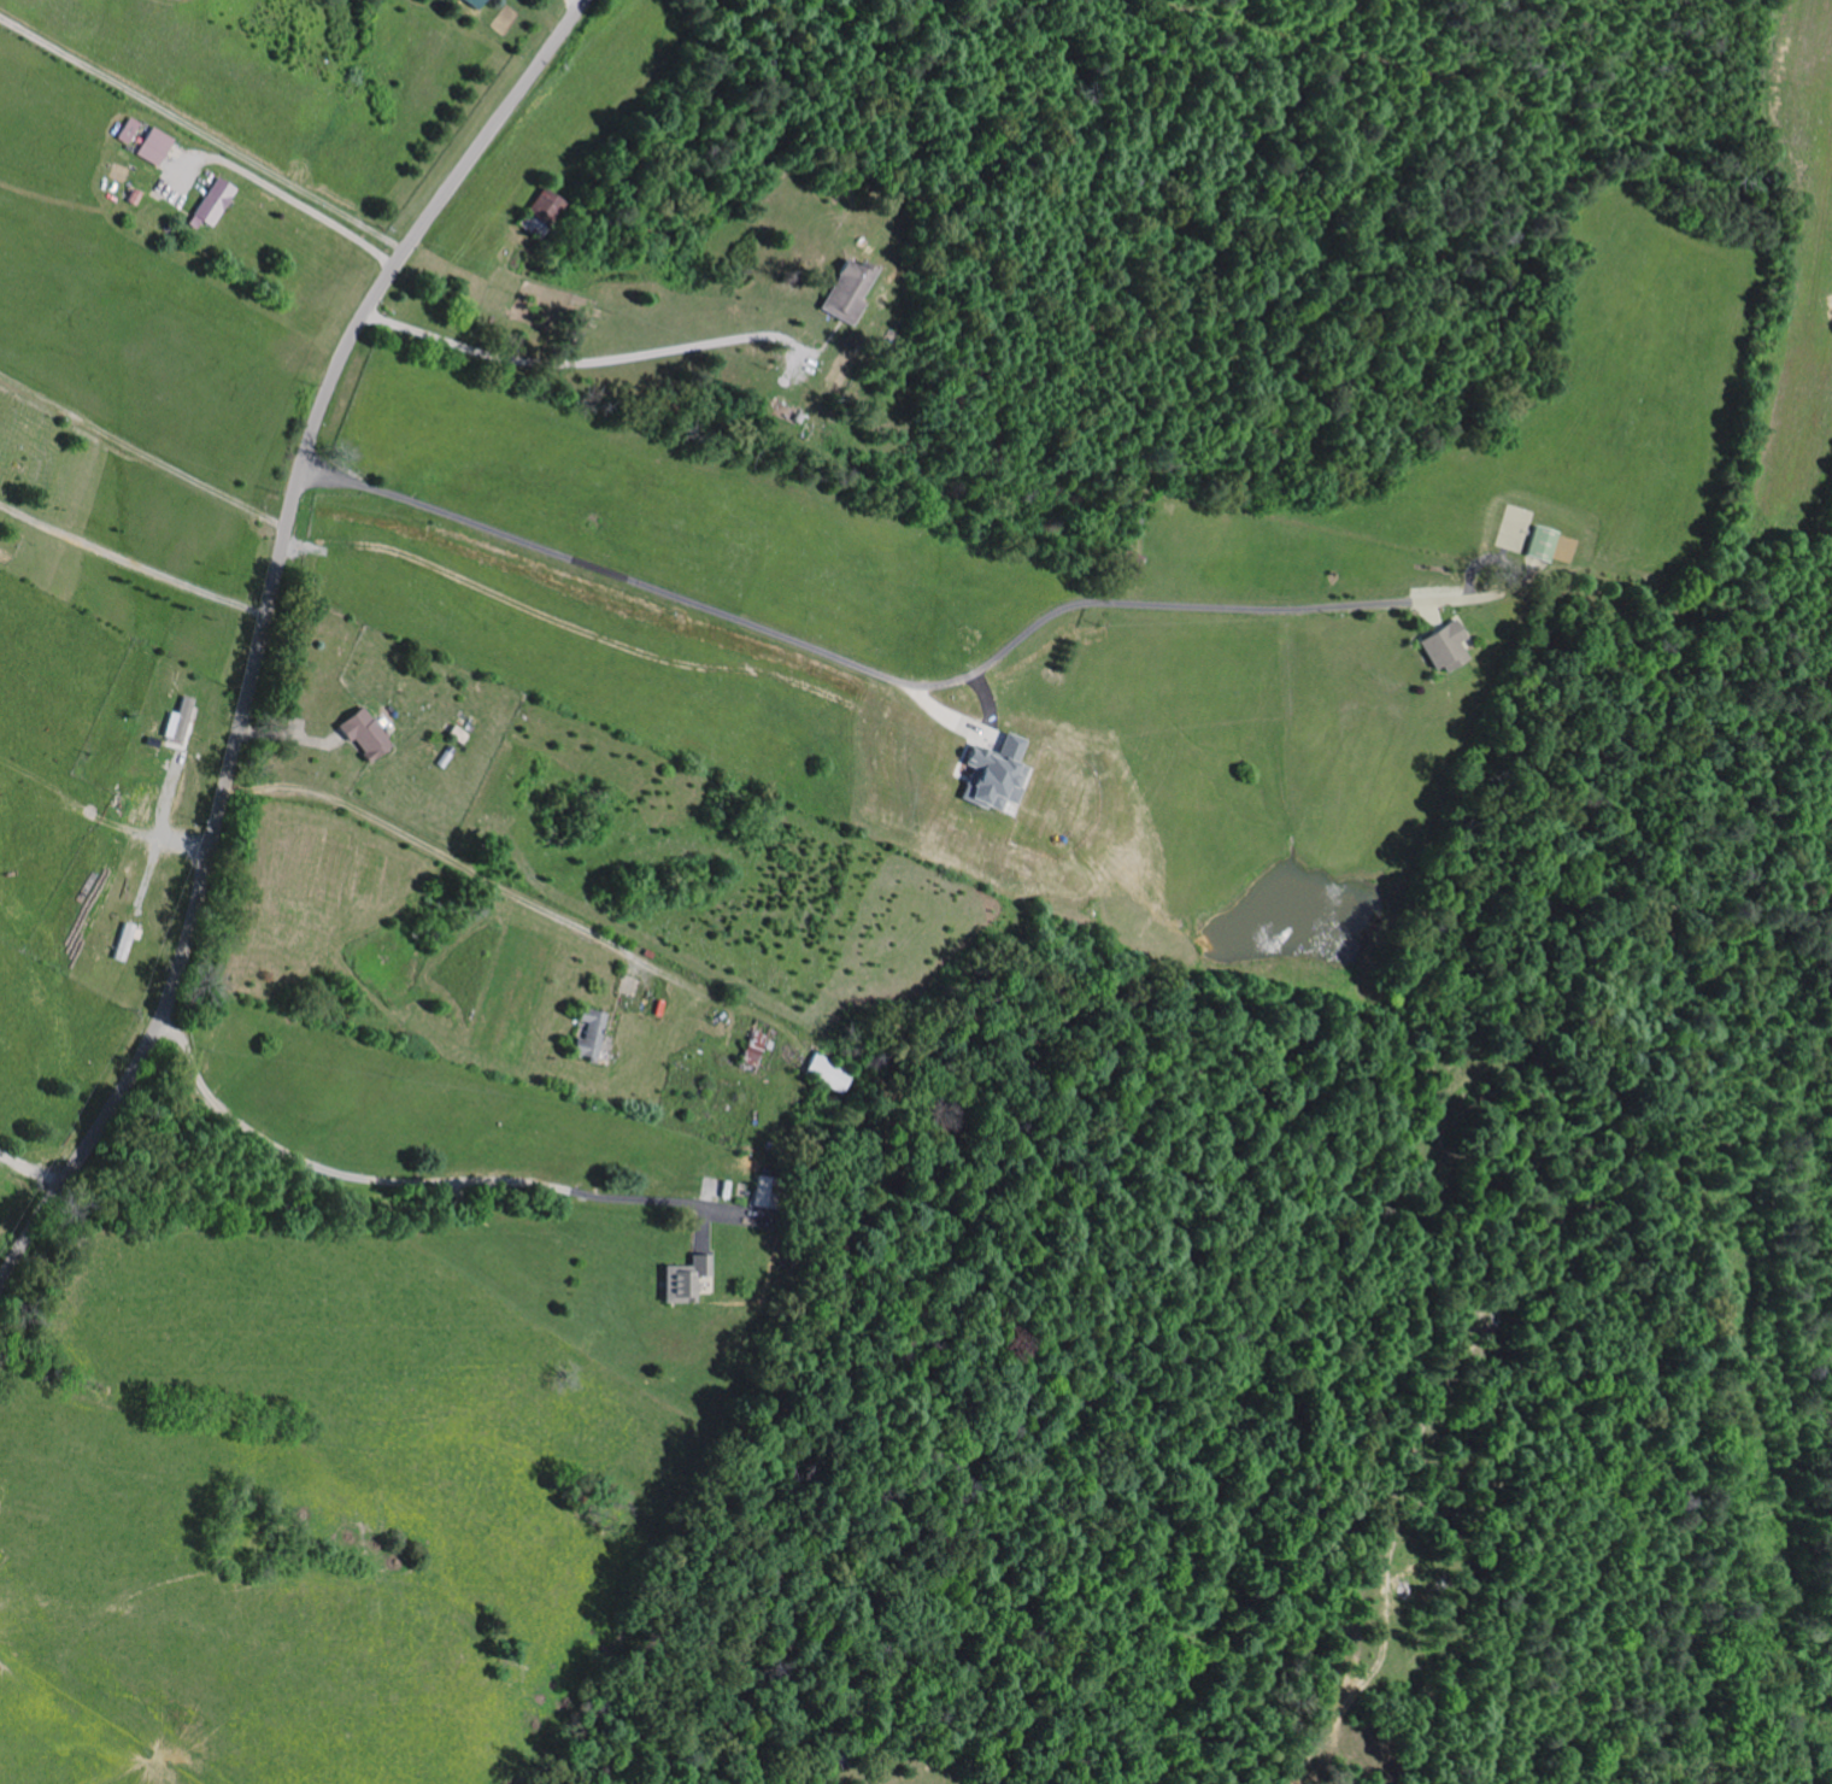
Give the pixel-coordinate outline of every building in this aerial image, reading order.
[(474,9),(480,0),(461,0),(474,9)] [(126,145),(136,123),(125,117),(114,140),(126,145)] [(134,157),(156,167),(170,137),(147,127),(134,157)] [(194,228),(197,221),(211,228),(231,186),(210,176),(188,225),(194,228)] [(815,308),(848,324),(873,269),(854,261),(853,265),(838,258),(815,308)] [(1520,556),(1544,564),(1554,533),(1529,526),(1520,556)] [(1435,676),(1463,659),(1454,644),(1462,639),(1450,619),(1413,642),(1435,676)] [(159,736),(179,742),(190,699),(178,695),(173,713),(165,711),(159,736)] [(366,761),(389,739),(355,705),(333,726),(366,761)] [(958,798),(994,810),(997,800),(1009,804),(1021,766),(1012,763),(1020,738),(999,731),(991,755),(962,745),(957,762),(969,766),(958,798)] [(132,925),(120,921),(109,958),(120,961),(132,925)] [(602,1013),(574,1007),(572,1020),(581,1022),(577,1038),(570,1036),(566,1055),(592,1060),(602,1013)] [(736,1061),(752,1067),(763,1035),(746,1030),(736,1061)] [(851,1071),(811,1055),(803,1075),(842,1091),(851,1071)] [(660,1265),(659,1302),(694,1303),(694,1276),(708,1276),(709,1254),(687,1254),(687,1266),(660,1265)]
